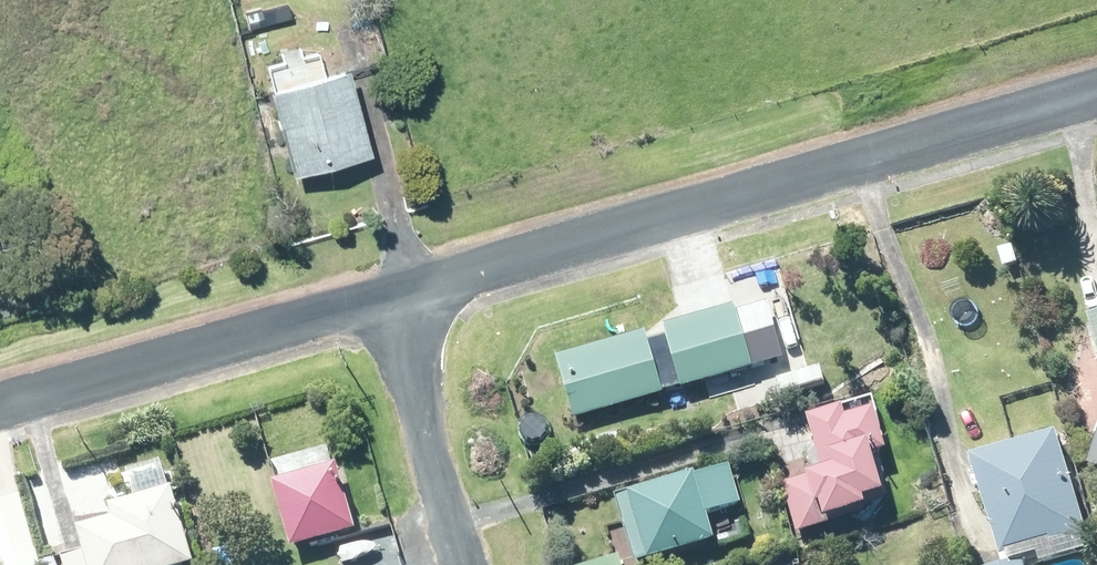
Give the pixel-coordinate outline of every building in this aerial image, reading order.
[(248,27),(290,16),(287,4),(263,10),(262,7),(244,11),(248,27)] [(297,181),(373,161),(351,75),(274,95),(297,181)] [(1001,249),(1007,266),(1018,262),(1012,245),(1001,249)] [(774,346),(787,342),(793,341),(782,303),(758,310),(736,316),(733,305),(654,329),(639,332),(608,342),(555,356),(573,418),(658,394),(690,385),(693,397),(744,382),(741,370),(751,367),(750,364),(777,356),(774,346)] [(781,373),(786,391),(799,388),(793,369),(791,370),(781,373)] [(822,472),(783,485),(798,534),(825,526),(823,521),(865,508),(863,501),(883,495),(871,455),(885,451),(873,411),(845,420),(841,407),(806,419),(822,472)] [(1006,553),(1088,529),(1062,436),(979,460),(986,485),(999,527),(1006,553)] [(355,529),(351,513),(335,464),(311,471),(295,475),(272,483),(291,547),(295,546),(299,559),(320,553),(317,541),(355,529)] [(705,515),(740,504),(729,467),(723,468),(694,477),(693,474),(620,496),(615,498),(623,521),(635,563),(646,560),(713,540),(705,515)] [(192,563),(170,489),(136,499),(109,506),(113,518),(76,529),(82,549),(66,554),(60,556),(63,564),(184,564),(192,563)] [(734,531),(743,535),(751,530),(751,521),(742,515),(734,521),(734,531)] [(397,548),(362,558),(363,564),(402,564),(397,548)] [(618,557),(590,564),(621,564),(618,557)]
